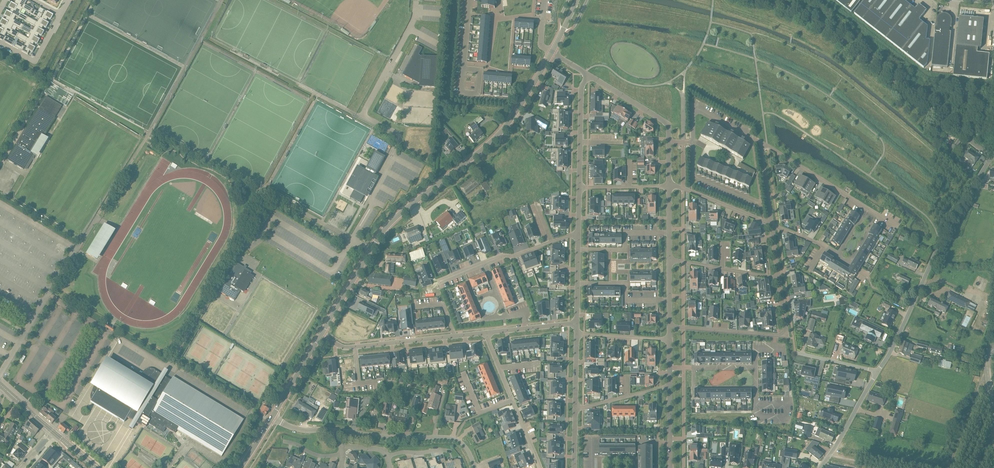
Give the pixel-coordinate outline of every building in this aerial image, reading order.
[(16,1),(14,4),(20,8),(22,9),(30,13),(32,9),(25,5),(27,1),(26,0),(14,0),(16,1)] [(482,7),(495,8),(495,4),(494,4),(494,0),(482,0),(482,7)] [(851,13),(861,0),(835,0),(851,13)] [(886,39),(912,7),(903,0),(865,0),(854,14),(886,39)] [(11,2),(8,7),(11,9),(9,12),(16,16),(25,21),(28,17),(20,13),(22,9),(20,8),(14,4),(11,2)] [(915,9),(912,7),(886,39),(924,68),(927,64),(930,41),(926,40),(928,27),(919,20),(927,11),(919,4),(915,9)] [(32,9),(30,13),(39,18),(46,22),(48,18),(51,20),(53,15),(44,10),(42,14),(32,9)] [(7,11),(4,15),(7,17),(5,20),(5,21),(11,24),(13,25),(15,26),(21,30),(23,25),(14,20),(16,16),(9,12),(7,11)] [(945,14),(944,14),(943,14),(942,14),(941,14),(940,15),(939,15),(939,16),(938,16),(938,17),(937,17),(937,18),(937,19),(936,19),(936,20),(936,21),(935,31),(931,66),(947,68),(951,32),(949,32),(950,28),(951,28),(952,22),(952,21),(952,20),(951,19),(951,18),(950,19),(948,17),(949,16),(948,15),(947,14),(946,14),(945,14)] [(28,17),(25,21),(35,27),(35,26),(41,30),(43,27),(46,28),(49,23),(46,22),(39,18),(37,22),(28,17)] [(957,36),(953,76),(987,79),(989,54),(977,53),(977,48),(981,48),(984,20),(959,17),(957,36)] [(0,22),(0,24),(2,25),(0,29),(7,32),(16,38),(19,33),(11,29),(13,25),(11,24),(5,21),(5,20),(2,19),(0,22)] [(23,25),(21,30),(30,35),(37,38),(39,35),(42,36),(44,31),(41,30),(35,26),(35,27),(33,30),(23,25)] [(12,46),(14,41),(5,36),(7,32),(0,29),(0,28),(0,39),(12,46)] [(19,33),(16,38),(26,43),(32,46),(34,43),(37,44),(40,40),(37,38),(30,35),(28,38),(19,33)] [(16,43),(14,47),(28,55),(30,51),(33,53),(35,48),(32,46),(26,43),(24,47),(16,43)] [(422,49),(418,46),(403,73),(406,74),(405,76),(404,76),(413,80),(412,80),(413,78),(420,82),(420,86),(437,87),(439,58),(422,57),(419,55),(422,49)] [(556,68),(552,75),(559,80),(556,84),(562,87),(563,84),(568,77),(563,74),(564,73),(556,68)] [(551,105),(553,95),(544,92),(543,92),(541,98),(542,98),(540,105),(542,105),(546,106),(545,107),(546,107),(547,104),(548,104),(548,103),(547,103),(549,98),(552,99),(551,105)] [(568,106),(569,106),(569,104),(569,98),(565,98),(565,93),(558,93),(558,98),(555,98),(555,104),(564,104),(564,106),(568,106)] [(591,105),(600,105),(609,105),(610,101),(604,101),(600,101),(600,97),(597,97),(597,96),(594,96),(592,96),(591,103),(591,105)] [(20,140),(17,144),(7,160),(23,169),(23,170),(33,154),(37,156),(38,157),(49,140),(48,139),(43,136),(48,129),(55,118),(54,117),(55,115),(56,116),(62,106),(46,97),(40,106),(41,107),(40,109),(39,108),(26,129),(25,128),(19,139),(20,140)] [(625,111),(617,106),(617,107),(614,105),(611,109),(612,110),(611,111),(613,113),(614,113),(613,115),(620,119),(625,111)] [(556,121),(568,121),(568,113),(559,113),(559,110),(553,110),(553,113),(557,113),(557,121),(556,121)] [(625,111),(620,119),(626,123),(627,121),(628,122),(632,115),(625,111)] [(548,123),(537,116),(534,121),(532,120),(527,120),(527,119),(526,119),(526,131),(527,131),(535,131),(535,125),(538,125),(546,130),(548,123)] [(591,131),(596,131),(596,129),(603,130),(603,118),(595,118),(595,123),(591,123),(591,128),(591,131)] [(556,121),(556,128),(552,128),(552,132),(559,132),(559,129),(568,129),(568,124),(568,122),(568,121),(556,121)] [(725,149),(743,159),(751,146),(748,145),(750,142),(711,121),(710,124),(708,122),(701,135),(719,146),(725,149)] [(641,131),(645,133),(654,133),(654,126),(647,122),(641,131)] [(484,135),(474,123),(469,127),(472,130),(473,134),(469,137),(474,143),(484,135)] [(564,140),(564,135),(554,134),(554,146),(568,146),(568,140),(564,140)] [(644,145),(641,145),(641,148),(644,148),(654,148),(654,140),(654,137),(644,137),(644,145)] [(459,146),(452,138),(447,142),(449,145),(446,147),(451,153),(459,146)] [(953,145),(949,150),(953,153),(961,141),(958,138),(953,145)] [(605,157),(605,146),(599,146),(599,148),(594,148),(594,156),(595,156),(595,157),(605,157)] [(654,148),(644,148),(644,156),(646,156),(646,157),(654,157),(654,148)] [(558,149),(552,149),(552,152),(556,152),(556,160),(567,160),(567,153),(558,152),(558,149)] [(965,150),(960,157),(963,159),(964,157),(969,160),(970,158),(973,153),(968,150),(967,152),(965,150)] [(350,198),(360,203),(366,192),(370,194),(379,178),(375,176),(386,157),(375,152),(365,170),(361,168),(350,188),(354,190),(350,198)] [(969,160),(964,166),(966,167),(968,165),(972,168),(974,164),(979,157),(973,153),(970,158),(969,160)] [(705,160),(700,158),(697,166),(702,168),(705,160)] [(556,160),(557,160),(556,171),(563,171),(563,168),(567,168),(567,160),(556,160)] [(591,169),(591,172),(603,172),(603,160),(595,160),(595,165),(591,165),(591,167),(591,169)] [(706,170),(710,162),(705,160),(702,168),(706,170)] [(711,172),(715,164),(710,162),(706,170),(711,172)] [(716,174),(719,166),(715,164),(711,172),(716,174)] [(721,176),(724,167),(719,166),(716,174),(721,176)] [(787,178),(791,170),(784,166),(776,167),(777,176),(782,175),(787,178)] [(614,171),(614,181),(622,181),(622,177),(626,177),(626,167),(622,167),(622,171),(614,171)] [(725,178),(729,169),(724,167),(721,176),(725,178)] [(730,180),(733,171),(729,169),(725,178),(730,180)] [(735,182),(738,173),(733,171),(730,180),(735,182)] [(591,175),(591,178),(595,178),(595,183),(602,183),(603,172),(591,172),(591,175)] [(740,184),(743,175),(738,173),(735,182),(740,184)] [(740,184),(744,186),(748,177),(743,175),(740,184)] [(479,185),(473,177),(460,187),(463,191),(466,195),(479,185)] [(749,187),(753,179),(748,177),(744,186),(749,187)] [(801,177),(796,186),(802,189),(807,180),(801,177)] [(786,184),(784,188),(784,190),(787,190),(789,186),(792,181),(789,179),(786,184)] [(806,195),(813,184),(807,180),(802,189),(800,192),(806,195)] [(489,186),(486,182),(481,185),(486,192),(491,189),(490,187),(492,186),(491,184),(489,186)] [(822,189),(817,198),(822,202),(828,193),(822,189)] [(828,205),(834,196),(828,193),(822,202),(828,205)] [(482,197),(481,198),(481,197),(476,200),(478,204),(483,201),(483,200),(484,199),(488,196),(487,195),(482,197)] [(565,206),(565,200),(559,199),(559,196),(552,196),(552,205),(565,206)] [(646,198),(646,205),(656,205),(656,197),(648,197),(648,198),(646,198)] [(794,210),(793,203),(779,205),(780,212),(790,211),(794,210)] [(552,205),(552,206),(554,206),(554,211),(550,211),(550,215),(556,215),(556,211),(565,211),(565,209),(565,206),(552,205)] [(646,205),(646,213),(648,213),(648,214),(656,214),(656,205),(646,205)] [(697,205),(689,205),(689,206),(689,213),(699,213),(705,213),(706,213),(706,211),(706,206),(705,206),(699,206),(697,206),(697,205)] [(524,211),(526,217),(530,216),(528,206),(521,208),(521,212),(524,211)] [(447,213),(446,212),(436,221),(440,226),(439,227),(443,231),(443,230),(447,226),(446,225),(453,220),(457,225),(462,221),(458,217),(458,218),(457,218),(450,210),(450,211),(447,213)] [(790,211),(780,212),(782,222),(789,221),(788,220),(791,220),(790,211)] [(857,221),(860,217),(857,215),(858,215),(855,213),(854,213),(850,211),(847,215),(856,221),(857,221)] [(710,213),(706,213),(706,222),(708,222),(711,222),(718,222),(718,212),(710,212),(710,213)] [(699,213),(689,213),(689,222),(697,222),(697,221),(699,221),(699,213)] [(854,225),(857,221),(856,221),(847,215),(844,219),(854,225)] [(554,216),(554,228),(561,228),(561,230),(566,230),(566,221),(562,221),(562,216),(554,216)] [(722,219),(722,230),(722,231),(723,231),(732,234),(733,231),(735,232),(737,228),(737,225),(736,225),(736,224),(728,220),(727,221),(722,219)] [(808,225),(804,230),(809,233),(811,231),(814,232),(820,223),(817,221),(815,223),(809,219),(806,224),(808,225)] [(850,229),(853,225),(854,226),(854,225),(844,219),(843,219),(840,223),(842,224),(850,229)] [(748,230),(749,235),(742,236),(743,240),(745,240),(752,239),(752,236),(761,235),(761,233),(760,228),(758,228),(759,226),(753,223),(752,223),(750,229),(748,230)] [(519,231),(517,224),(512,225),(513,227),(515,233),(509,235),(514,247),(524,243),(520,231),(519,231)] [(847,233),(850,229),(842,224),(840,229),(847,233)] [(86,253),(97,260),(109,239),(105,236),(109,228),(104,225),(87,253),(86,253)] [(418,225),(404,231),(406,235),(408,241),(416,237),(417,241),(422,239),(421,235),(422,235),(420,230),(418,225)] [(537,232),(538,232),(536,225),(526,229),(530,240),(533,239),(538,237),(536,233),(537,232)] [(871,230),(881,236),(879,235),(882,230),(879,229),(880,228),(877,226),(876,227),(874,226),(871,230)] [(847,233),(840,229),(837,233),(845,238),(847,233)] [(878,240),(881,236),(871,230),(869,234),(879,241),(880,241),(878,240)] [(496,244),(497,247),(500,246),(501,247),(507,245),(504,239),(504,238),(505,237),(503,232),(496,235),(495,233),(488,236),(491,242),(494,240),(495,244),(496,244)] [(834,237),(842,242),(845,238),(837,233),(834,237)] [(484,234),(475,238),(477,242),(475,243),(477,248),(479,247),(481,252),(485,254),(491,251),(488,243),(489,243),(487,238),(486,239),(484,234)] [(880,241),(879,241),(869,234),(868,235),(870,235),(867,240),(875,244),(877,245),(877,246),(880,241)] [(688,244),(702,244),(702,241),(698,241),(698,237),(696,237),(696,236),(688,236),(688,244)] [(834,237),(832,236),(830,241),(832,242),(831,243),(836,246),(837,245),(839,247),(842,242),(834,237)] [(786,251),(796,249),(795,240),(794,240),(792,240),(792,239),(785,240),(786,251)] [(875,244),(867,240),(864,244),(872,248),(872,249),(875,244)] [(472,256),(474,256),(474,255),(475,255),(473,251),(476,249),(473,242),(462,247),(464,250),(463,250),(465,255),(466,259),(472,256)] [(688,244),(688,252),(696,252),(698,252),(698,247),(702,247),(702,244),(688,244)] [(862,248),(869,253),(872,254),(870,253),(872,249),(872,248),(864,244),(862,248)] [(447,245),(441,247),(447,260),(451,258),(453,264),(460,261),(456,250),(450,252),(447,245)] [(551,256),(564,256),(564,253),(565,253),(565,250),(564,250),(561,250),(561,245),(553,245),(553,248),(551,248),(551,256)] [(751,257),(762,256),(761,249),(760,249),(759,247),(753,248),(753,250),(750,250),(751,257)] [(869,259),(872,254),(869,253),(862,248),(859,252),(859,253),(867,257),(869,259)] [(411,261),(425,257),(423,249),(409,254),(411,261)] [(786,251),(787,257),(800,256),(799,249),(796,249),(786,251)] [(746,261),(746,251),(745,251),(745,252),(743,252),(743,251),(742,251),(742,252),(736,251),(736,250),(735,253),(734,253),(733,258),(734,258),(734,262),(740,263),(741,263),(742,260),(742,261),(743,261),(743,260),(745,260),(745,261),(746,261)] [(438,273),(446,270),(444,265),(445,265),(444,263),(447,262),(443,252),(439,253),(441,257),(433,260),(438,273)] [(406,254),(387,253),(386,263),(405,263),(405,261),(406,257),(406,254)] [(829,256),(825,253),(823,256),(823,255),(821,258),(821,259),(819,263),(823,266),(826,261),(829,256)] [(864,262),(867,257),(859,253),(856,257),(864,262)] [(534,254),(528,256),(533,269),(542,266),(539,260),(537,261),(534,254)] [(898,259),(890,254),(887,258),(896,263),(898,259)] [(528,256),(522,258),(525,265),(522,266),(524,272),(533,269),(528,256)] [(551,256),(553,257),(553,264),(560,264),(561,263),(564,263),(564,261),(565,261),(565,259),(564,259),(564,256),(551,256)] [(751,257),(753,257),(754,266),(756,266),(756,267),(763,266),(762,256),(751,257)] [(826,261),(823,266),(827,268),(826,270),(827,270),(830,264),(833,259),(829,256),(826,261)] [(864,262),(856,257),(854,261),(861,266),(864,262)] [(909,260),(904,258),(902,261),(907,264),(907,265),(912,267),(916,269),(919,263),(914,261),(910,259),(909,260)] [(827,270),(831,272),(832,270),(834,267),(837,263),(833,260),(834,259),(833,259),(830,264),(827,270)] [(852,264),(850,267),(858,272),(860,269),(861,266),(854,261),(852,264)] [(252,272),(236,263),(218,291),(234,301),(240,290),(243,292),(252,276),(250,275),(252,272)] [(834,267),(832,270),(837,273),(839,269),(841,265),(837,263),(834,267)] [(846,268),(845,268),(841,265),(839,269),(837,273),(841,276),(843,272),(846,268)] [(424,272),(417,275),(422,288),(426,287),(424,283),(433,280),(428,266),(422,268),(424,272)] [(850,267),(849,269),(848,269),(850,274),(848,277),(853,280),(856,275),(858,272),(850,267)] [(841,276),(844,278),(845,276),(848,277),(850,274),(848,269),(846,268),(843,272),(841,276)] [(492,273),(494,278),(503,274),(500,269),(492,273)] [(711,272),(711,276),(710,276),(709,282),(710,282),(709,285),(715,286),(716,283),(717,283),(718,277),(717,277),(717,273),(711,272)] [(391,286),(392,277),(380,275),(370,273),(369,283),(391,286)] [(700,281),(700,274),(698,274),(698,273),(690,273),(690,282),(698,282),(700,281)] [(485,274),(480,276),(483,285),(488,283),(485,274)] [(494,278),(496,283),(505,279),(503,274),(494,278)] [(908,285),(910,280),(900,275),(897,280),(908,285)] [(480,276),(475,278),(478,287),(483,285),(480,276)] [(806,286),(803,286),(802,277),(799,277),(799,276),(792,277),(794,288),(798,287),(804,286),(806,286)] [(415,286),(417,280),(405,278),(404,284),(415,286)] [(469,280),(473,289),(478,287),(475,278),(469,280)] [(739,289),(739,292),(747,291),(747,288),(746,278),(738,279),(739,289)] [(762,288),(763,292),(770,291),(768,281),(762,282),(762,279),(754,278),(755,282),(758,283),(759,288),(762,288)] [(496,283),(498,288),(507,284),(505,279),(496,283)] [(551,280),(553,280),(552,285),(550,285),(550,289),(556,289),(556,286),(564,286),(564,283),(565,283),(565,281),(564,281),(564,280),(551,280)] [(724,280),(724,291),(735,291),(735,281),(733,281),(733,280),(724,280)] [(457,287),(460,292),(468,289),(466,283),(457,287)] [(498,288),(500,293),(509,289),(507,284),(498,288)] [(794,288),(794,294),(805,293),(805,298),(812,297),(811,292),(807,292),(806,286),(804,286),(798,287),(794,288)] [(371,289),(369,292),(367,291),(362,289),(359,294),(364,297),(371,300),(373,296),(381,297),(382,291),(371,289)] [(460,292),(462,297),(470,294),(468,289),(460,292)] [(500,293),(502,298),(511,294),(509,289),(500,293)] [(765,301),(770,300),(770,298),(771,298),(770,291),(763,292),(759,292),(760,299),(761,302),(765,301)] [(949,292),(946,299),(967,309),(970,302),(949,292)] [(462,297),(464,302),(472,299),(470,294),(462,297)] [(502,298),(504,303),(513,299),(511,294),(502,298)] [(554,301),(551,301),(551,308),(556,308),(556,312),(564,313),(564,307),(563,307),(563,298),(555,298),(554,301)] [(843,298),(839,299),(840,306),(845,305),(847,300),(843,298)] [(945,313),(948,307),(931,298),(928,305),(936,309),(934,314),(939,316),(941,312),(945,313)] [(464,302),(466,307),(474,304),(472,299),(464,302)] [(504,303),(506,308),(515,305),(513,299),(504,303)] [(800,301),(794,302),(795,314),(796,318),(803,319),(804,319),(803,318),(805,307),(810,307),(811,300),(807,301),(800,301)] [(382,313),(381,312),(383,309),(385,310),(368,301),(367,302),(369,302),(367,305),(361,302),(358,309),(372,316),(375,310),(382,313)] [(549,302),(537,303),(537,310),(540,309),(540,312),(541,317),(543,316),(543,317),(547,316),(546,309),(550,309),(549,302)] [(698,310),(698,303),(696,303),(696,302),(688,302),(688,311),(698,310)] [(466,307),(468,312),(476,309),(474,304),(466,307)] [(401,314),(402,320),(401,320),(402,324),(402,323),(403,330),(410,329),(411,329),(411,330),(412,330),(411,325),(414,325),(413,311),(412,306),(407,306),(408,313),(401,314)] [(717,319),(718,307),(710,306),(709,319),(717,319)] [(468,312),(470,317),(479,313),(478,313),(476,309),(468,312)] [(734,312),(734,309),(725,309),(724,320),(733,321),(733,320),(737,320),(737,312),(736,312),(734,312)] [(688,311),(688,319),(696,319),(696,318),(698,318),(698,311),(698,310),(688,311)] [(762,319),(762,318),(771,317),(770,310),(760,312),(760,314),(758,314),(758,319),(762,319)] [(883,321),(882,324),(888,327),(890,328),(891,325),(893,321),(894,319),(896,313),(893,312),(889,310),(888,312),(883,321)] [(811,317),(825,322),(827,315),(813,311),(811,317)] [(470,317),(472,322),(481,319),(479,313),(470,317)] [(618,331),(629,332),(630,324),(630,319),(630,313),(626,313),(625,324),(618,324),(618,331)] [(748,314),(742,314),(742,318),(740,318),(740,323),(741,323),(741,327),(747,328),(748,323),(749,324),(750,318),(748,318),(748,314)] [(589,326),(589,329),(590,329),(595,329),(595,327),(603,327),(603,319),(601,319),(601,315),(600,315),(594,315),(594,321),(589,321),(589,326)] [(762,319),(763,328),(765,328),(766,328),(773,327),(771,317),(762,318),(762,319)] [(389,333),(387,319),(387,322),(379,323),(380,327),(382,327),(382,329),(383,334),(385,334),(389,333)] [(389,333),(391,333),(395,332),(394,325),(397,325),(397,319),(387,319),(389,333)] [(815,320),(809,319),(806,330),(812,332),(815,320)] [(859,320),(856,327),(868,333),(865,339),(873,343),(876,337),(879,338),(883,331),(859,320)] [(201,325),(181,359),(192,366),(194,368),(193,371),(191,374),(201,380),(203,377),(206,379),(223,389),(224,390),(226,387),(227,385),(228,384),(247,352),(247,351),(202,324),(201,325)] [(818,336),(811,334),(807,346),(815,348),(817,343),(820,343),(819,344),(824,345),(825,339),(818,337),(818,336)] [(551,349),(563,349),(563,346),(564,346),(564,343),(562,343),(560,343),(560,338),(551,338),(551,349)] [(599,339),(594,339),(594,342),(588,342),(588,350),(596,350),(596,345),(599,345),(599,339)] [(911,351),(914,352),(911,351),(913,345),(901,341),(899,347),(911,351)] [(510,349),(507,349),(506,342),(498,343),(499,354),(507,353),(508,359),(512,359),(510,349)] [(858,350),(843,343),(839,353),(855,359),(858,350)] [(478,346),(477,346),(472,347),(472,351),(467,352),(468,359),(473,358),(473,361),(475,361),(479,360),(479,358),(480,358),(480,355),(480,352),(479,352),(478,346)] [(930,346),(929,351),(941,354),(943,349),(930,346)] [(457,361),(456,347),(450,348),(450,355),(447,356),(448,363),(448,364),(452,363),(451,362),(457,361)] [(457,361),(458,361),(457,360),(463,359),(463,361),(467,360),(466,358),(466,354),(463,354),(462,347),(461,347),(457,347),(456,347),(457,361)] [(611,357),(611,359),(618,359),(619,348),(618,348),(618,347),(615,347),(615,348),(612,348),(611,350),(608,349),(608,351),(608,357),(611,357)] [(913,355),(914,352),(911,351),(899,347),(898,353),(909,357),(910,354),(913,355)] [(563,349),(551,349),(550,357),(555,357),(559,357),(559,356),(563,356),(563,354),(563,352),(563,349)] [(629,350),(629,349),(628,349),(628,354),(625,354),(625,353),(625,363),(626,363),(631,363),(632,363),(632,359),(634,359),(634,360),(635,360),(635,350),(634,350),(633,350),(631,350),(629,350)] [(437,364),(447,363),(447,362),(446,357),(443,357),(442,350),(436,351),(437,364)] [(646,351),(646,359),(655,359),(655,350),(648,350),(648,351),(646,351)] [(417,365),(427,364),(427,363),(426,358),(423,358),(422,351),(421,351),(417,351),(417,352),(416,352),(417,365)] [(437,364),(436,351),(430,351),(431,359),(427,359),(428,365),(437,364)] [(417,365),(416,352),(410,352),(411,359),(407,360),(408,365),(408,366),(412,366),(411,365),(417,364),(417,365)] [(392,359),(393,367),(397,367),(397,365),(405,364),(405,358),(403,358),(403,353),(396,354),(396,359),(392,359)] [(141,424),(146,427),(148,424),(155,428),(157,424),(163,427),(164,426),(175,433),(177,430),(221,456),(244,420),(243,420),(242,420),(240,418),(234,414),(234,415),(231,413),(231,412),(225,409),(222,407),(217,404),(216,404),(213,402),(208,398),(208,399),(204,397),(204,396),(199,393),(195,391),(196,391),(190,388),(186,386),(187,386),(182,383),(181,383),(178,381),(178,380),(173,377),(171,380),(165,376),(164,376),(162,375),(162,374),(154,370),(153,369),(152,369),(151,369),(150,369),(149,369),(148,369),(147,369),(146,369),(146,370),(145,370),(144,371),(140,374),(115,359),(112,362),(108,359),(95,381),(96,381),(91,395),(90,396),(90,397),(90,398),(91,398),(91,399),(91,400),(90,402),(124,423),(127,418),(140,426),(141,424)] [(344,365),(339,365),(340,371),(346,370),(353,370),(352,359),(344,360),(344,365)] [(648,370),(652,370),(652,367),(656,367),(655,359),(646,359),(646,366),(648,366),(648,367),(648,370)] [(940,360),(938,366),(950,369),(951,363),(946,361),(946,360),(943,359),(943,361),(940,360)] [(336,369),(335,360),(333,361),(327,361),(328,368),(324,368),(325,375),(326,375),(326,377),(331,377),(331,382),(337,382),(338,386),(341,386),(339,369),(336,369)] [(478,368),(480,373),(490,369),(487,364),(478,368)] [(548,373),(554,373),(558,373),(558,372),(562,372),(562,365),(548,365),(548,373)] [(599,367),(592,367),(592,368),(588,368),(588,375),(599,375),(599,367)] [(803,367),(801,376),(813,379),(815,370),(811,369),(807,368),(803,367)] [(846,370),(846,369),(846,370),(839,368),(838,375),(836,374),(835,382),(844,384),(845,380),(846,380),(849,381),(853,381),(853,380),(854,380),(854,379),(854,377),(855,377),(855,376),(855,372),(856,372),(851,371),(851,370),(851,371),(849,370),(848,370),(846,370)] [(480,373),(482,378),(492,374),(490,369),(480,373)] [(482,378),(484,383),(494,379),(492,374),(482,378)] [(510,380),(512,385),(522,381),(520,376),(510,380)] [(484,383),(486,388),(496,384),(494,379),(484,383)] [(598,388),(598,382),(602,382),(602,379),(595,379),(595,382),(588,382),(588,383),(587,383),(587,386),(588,386),(588,388),(598,388)] [(616,389),(617,389),(617,386),(616,386),(616,380),(609,380),(609,379),(604,379),(604,391),(608,391),(608,394),(616,394),(616,389)] [(512,385),(514,390),(524,386),(522,381),(512,385)] [(486,388),(488,393),(498,389),(496,384),(486,388)] [(828,388),(827,392),(831,393),(829,401),(829,402),(834,403),(834,402),(835,397),(837,397),(837,396),(843,397),(843,396),(844,394),(844,393),(844,391),(840,390),(840,388),(832,386),(828,385),(827,388),(828,388)] [(440,387),(435,386),(429,405),(424,403),(422,412),(427,414),(429,408),(437,410),(440,403),(438,402),(440,396),(438,395),(440,387)] [(514,390),(516,395),(526,391),(524,386),(514,390)] [(587,394),(594,394),(594,397),(600,397),(601,394),(598,394),(598,388),(588,388),(587,394)] [(490,398),(500,394),(498,389),(487,393),(487,394),(488,393),(490,398)] [(562,390),(549,390),(549,395),(548,395),(547,399),(554,399),(554,396),(562,396),(562,393),(563,393),(563,391),(562,391),(562,390)] [(516,395),(518,400),(528,396),(526,391),(516,395)] [(886,397),(870,392),(867,401),(883,406),(886,397)] [(337,397),(331,393),(328,399),(334,402),(337,397)] [(518,400),(521,405),(530,401),(528,396),(518,400)] [(294,408),(301,412),(305,405),(307,402),(300,399),(299,401),(298,400),(294,408)] [(348,405),(347,409),(347,410),(348,410),(348,415),(347,415),(347,414),(346,414),(345,419),(353,420),(353,415),(355,415),(355,414),(358,414),(359,399),(354,399),(354,401),(349,401),(349,403),(349,404),(348,404),(348,405)] [(322,407),(327,410),(330,405),(325,401),(322,407)] [(560,411),(560,405),(554,405),(554,401),(547,401),(547,411),(560,411)] [(268,403),(266,402),(259,413),(265,416),(269,410),(265,408),(268,403)] [(399,417),(399,413),(396,413),(395,417),(392,416),(392,414),(389,414),(390,404),(384,403),(382,415),(390,416),(389,425),(398,426),(399,417)] [(305,405),(301,412),(311,419),(316,411),(305,405)] [(446,410),(445,417),(446,417),(446,421),(454,422),(455,417),(455,415),(456,406),(446,405),(446,410)] [(525,419),(534,415),(530,405),(527,407),(528,409),(522,411),(525,419)] [(657,414),(657,405),(649,405),(644,405),(644,414),(647,414),(657,414)] [(44,408),(39,413),(43,416),(44,416),(46,419),(52,424),(56,418),(52,415),(54,412),(50,409),(49,409),(48,408),(46,410),(44,408)] [(321,409),(319,413),(324,417),(327,412),(321,409)] [(501,417),(503,421),(513,417),(511,412),(509,413),(507,409),(497,413),(498,415),(499,418),(501,417)] [(825,410),(822,417),(830,420),(830,422),(834,423),(834,422),(837,422),(839,415),(833,413),(834,411),(828,409),(827,411),(825,410)] [(903,412),(896,410),(893,419),(889,433),(895,435),(900,421),(903,412)] [(560,411),(547,411),(547,420),(554,420),(554,417),(560,417),(560,414),(561,414),(561,412),(560,412),(560,411)] [(399,417),(398,426),(405,428),(406,423),(407,423),(408,423),(409,415),(409,414),(409,415),(407,415),(399,413),(399,417)] [(657,414),(647,414),(647,421),(649,421),(649,422),(657,422),(657,414)] [(504,421),(505,423),(506,425),(503,427),(504,432),(514,427),(513,424),(516,423),(513,418),(513,417),(503,421),(503,422),(504,421)] [(876,418),(873,428),(879,430),(882,419),(876,418)] [(588,419),(588,422),(588,425),(589,425),(592,425),(592,430),(599,430),(599,419),(588,419)] [(24,427),(29,431),(30,429),(32,426),(33,427),(36,424),(31,420),(24,427)] [(803,424),(796,422),(795,428),(811,432),(812,427),(803,424)] [(11,423),(4,435),(1,433),(0,434),(0,441),(7,445),(17,427),(11,423)] [(61,425),(58,429),(63,433),(66,430),(69,432),(70,430),(62,423),(61,425)] [(484,436),(481,429),(482,429),(479,423),(472,426),(475,432),(477,435),(473,437),(477,444),(481,442),(483,441),(481,437),(484,436)] [(30,429),(29,431),(34,436),(41,428),(36,424),(33,427),(32,426),(30,429)] [(562,426),(550,426),(550,434),(553,434),(558,434),(558,432),(562,432),(562,426)] [(700,427),(692,427),(692,435),(696,435),(696,439),(708,438),(708,437),(712,437),(713,437),(713,434),(709,434),(707,434),(702,434),(702,427),(700,427)] [(835,435),(818,428),(815,435),(831,443),(835,435)] [(513,431),(506,434),(508,440),(509,439),(511,444),(522,441),(520,434),(516,435),(516,434),(513,436),(512,432),(513,432),(513,431)] [(511,455),(521,451),(520,451),(519,451),(518,447),(523,446),(522,441),(511,444),(513,451),(509,452),(511,455)] [(819,443),(813,441),(806,450),(810,453),(809,453),(818,460),(823,454),(816,448),(819,443)] [(27,450),(19,443),(14,449),(16,451),(13,456),(15,457),(14,459),(17,460),(18,461),(20,458),(21,459),(24,456),(23,455),(27,450)] [(697,445),(690,445),(690,453),(700,453),(704,453),(708,453),(708,450),(700,450),(699,446),(697,446),(697,445)] [(495,447),(485,451),(487,456),(497,453),(495,447)] [(638,459),(639,459),(639,462),(640,462),(640,466),(639,466),(639,467),(652,467),(652,447),(638,447),(638,459)] [(738,464),(739,449),(736,449),(736,448),(735,448),(735,449),(732,448),(730,448),(729,455),(731,455),(730,463),(738,464)] [(560,449),(547,449),(546,458),(553,458),(553,455),(560,455),(560,452),(560,450),(560,449)] [(50,450),(46,454),(57,463),(59,461),(61,459),(63,457),(64,456),(65,454),(62,451),(60,453),(58,451),(55,454),(50,450)] [(286,451),(273,450),(268,460),(279,461),(282,466),(282,467),(284,462),(282,461),(287,451),(286,451)] [(785,450),(784,457),(796,459),(797,451),(785,450)] [(355,453),(352,452),(349,455),(349,458),(351,461),(354,461),(357,459),(357,455),(355,453)] [(514,455),(514,456),(516,461),(519,460),(521,464),(522,464),(524,467),(527,467),(529,466),(528,466),(532,465),(530,461),(531,461),(529,458),(528,454),(523,456),(521,453),(521,452),(519,453),(514,455)] [(700,453),(690,453),(690,462),(698,462),(698,461),(700,461),(700,457),(704,457),(704,453),(700,453)] [(753,454),(745,453),(744,458),(745,458),(745,464),(744,464),(743,467),(751,467),(751,465),(754,466),(755,458),(753,458),(753,454)] [(42,459),(48,464),(46,467),(48,467),(53,467),(57,463),(46,454),(42,459)] [(64,456),(63,457),(66,459),(65,460),(70,464),(72,461),(65,454),(64,456)] [(359,455),(359,457),(358,458),(359,458),(359,464),(366,464),(369,467),(379,467),(377,465),(380,462),(375,457),(371,460),(369,458),(366,458),(366,455),(359,455)] [(302,465),(303,461),(305,457),(301,456),(300,460),(294,458),(295,457),(291,456),(290,459),(289,459),(286,467),(289,467),(292,466),(294,466),(295,467),(300,467),(301,466),(302,465)] [(722,460),(723,458),(716,457),(716,459),(712,459),(711,467),(721,467),(722,460)] [(423,458),(420,458),(420,459),(418,459),(417,459),(414,460),(417,467),(428,467),(426,462),(425,463),(424,460),(423,461),(423,458)] [(436,458),(433,459),(429,461),(431,467),(434,467),(435,467),(443,467),(442,464),(439,465),(437,464),(437,463),(436,463),(437,462),(436,458)] [(445,458),(441,459),(443,467),(461,467),(460,465),(462,464),(461,460),(457,459),(454,460),(455,462),(453,462),(452,460),(446,462),(445,458)] [(315,465),(311,463),(313,460),(308,459),(307,462),(305,462),(303,461),(302,465),(303,465),(302,467),(314,467),(315,465)] [(497,466),(501,464),(499,460),(488,464),(490,467),(491,467),(498,467),(497,466)]
